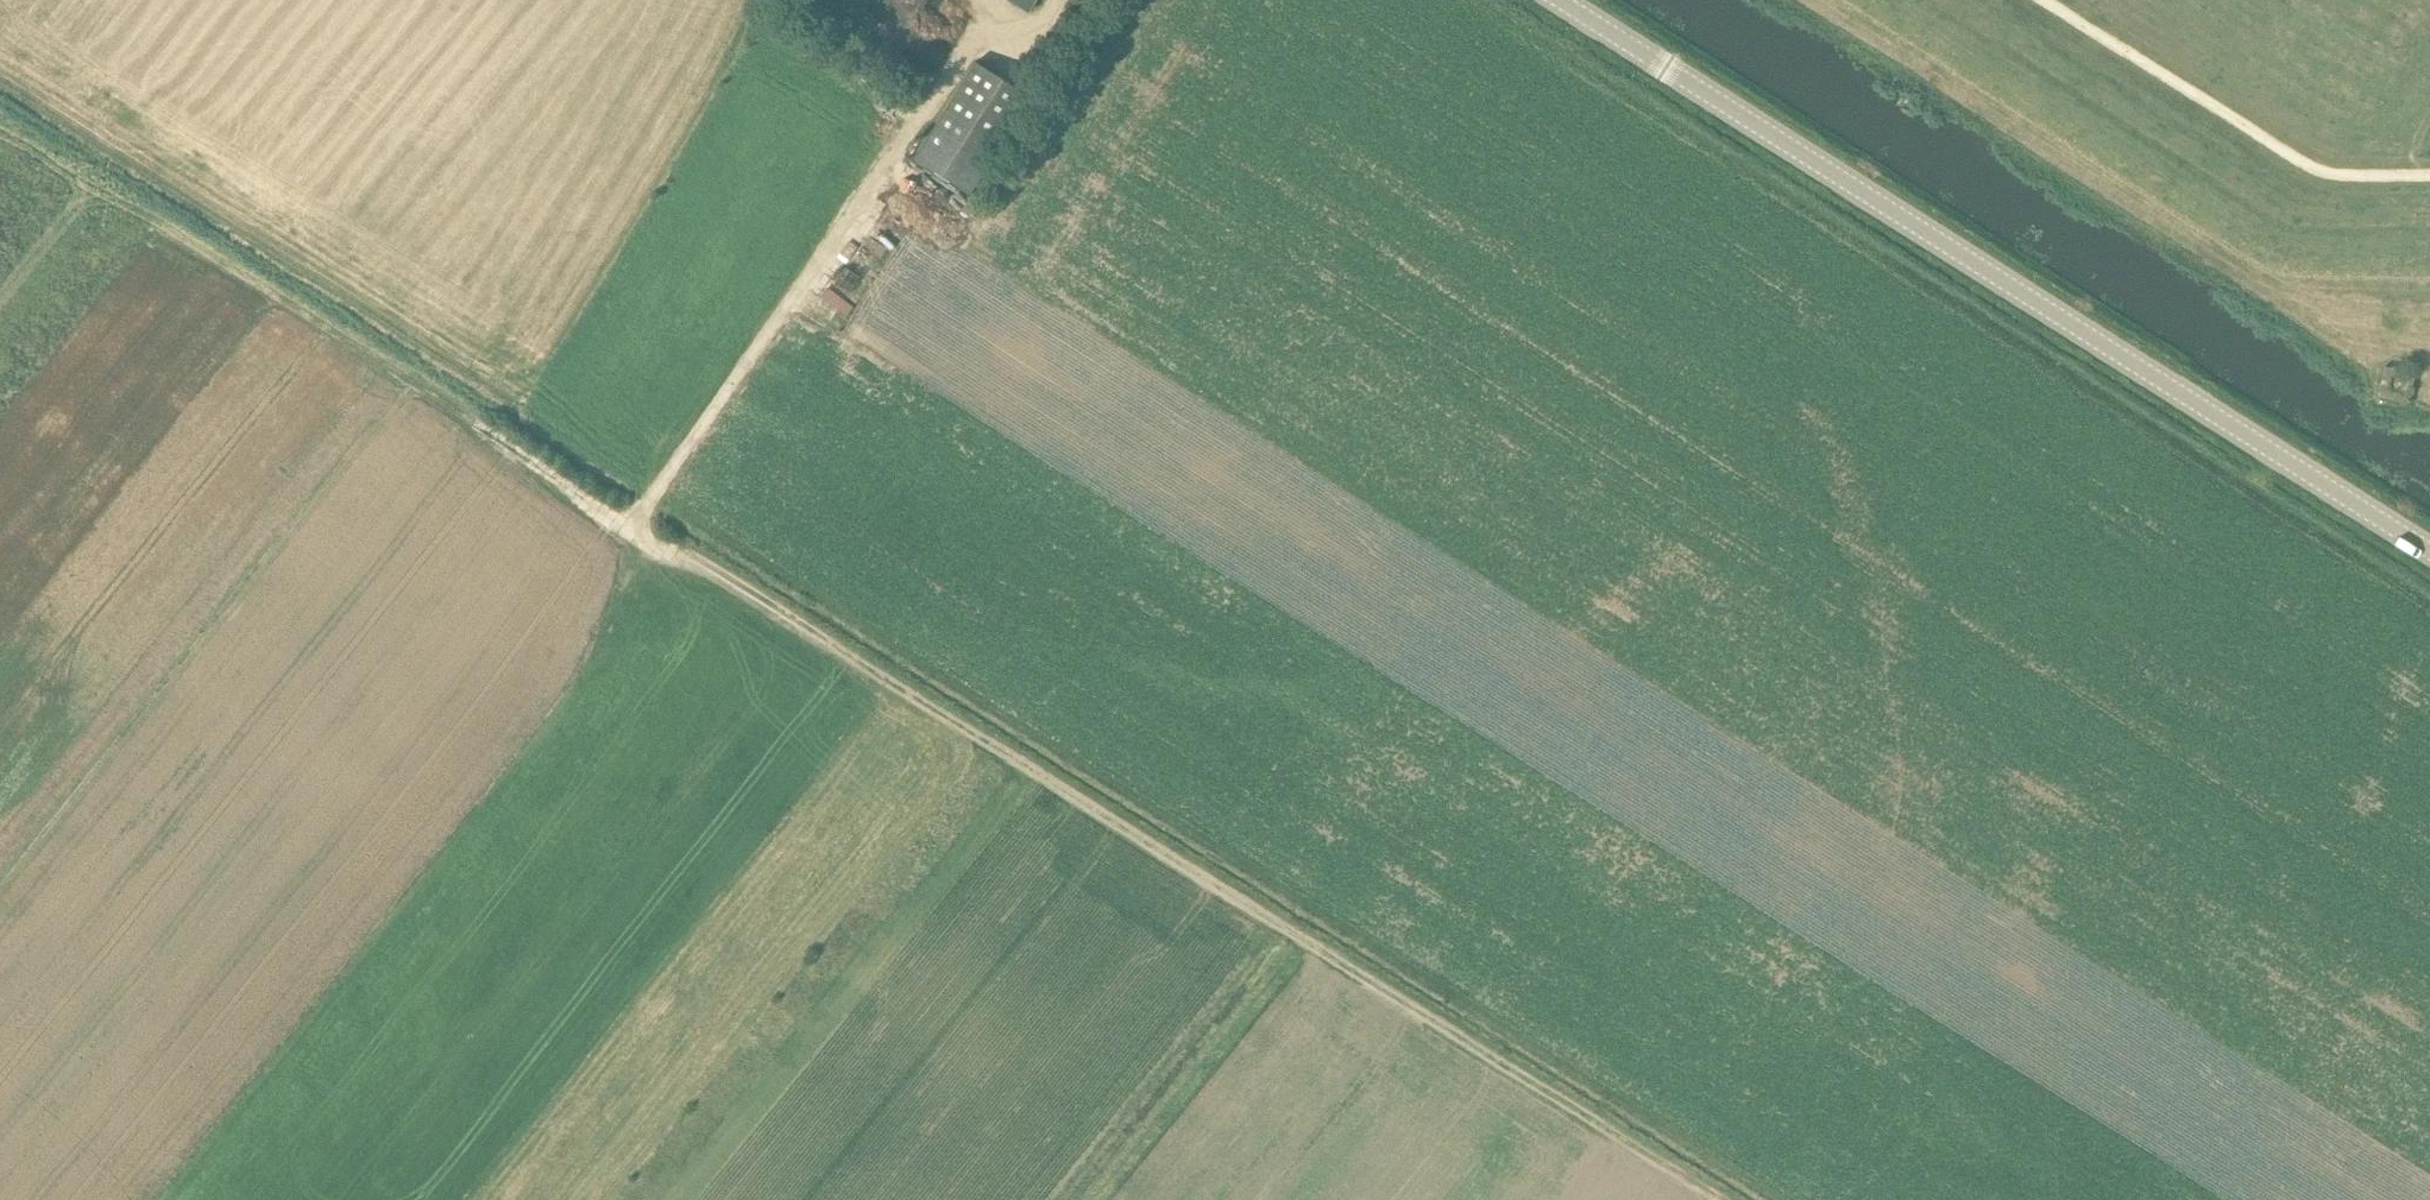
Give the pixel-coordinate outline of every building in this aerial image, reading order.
[(1029,12),(1037,0),(1010,0),(1029,12)] [(813,46),(806,60),(821,67),(828,53),(813,46)] [(976,63),(914,160),(971,197),(1033,100),(976,63)]
